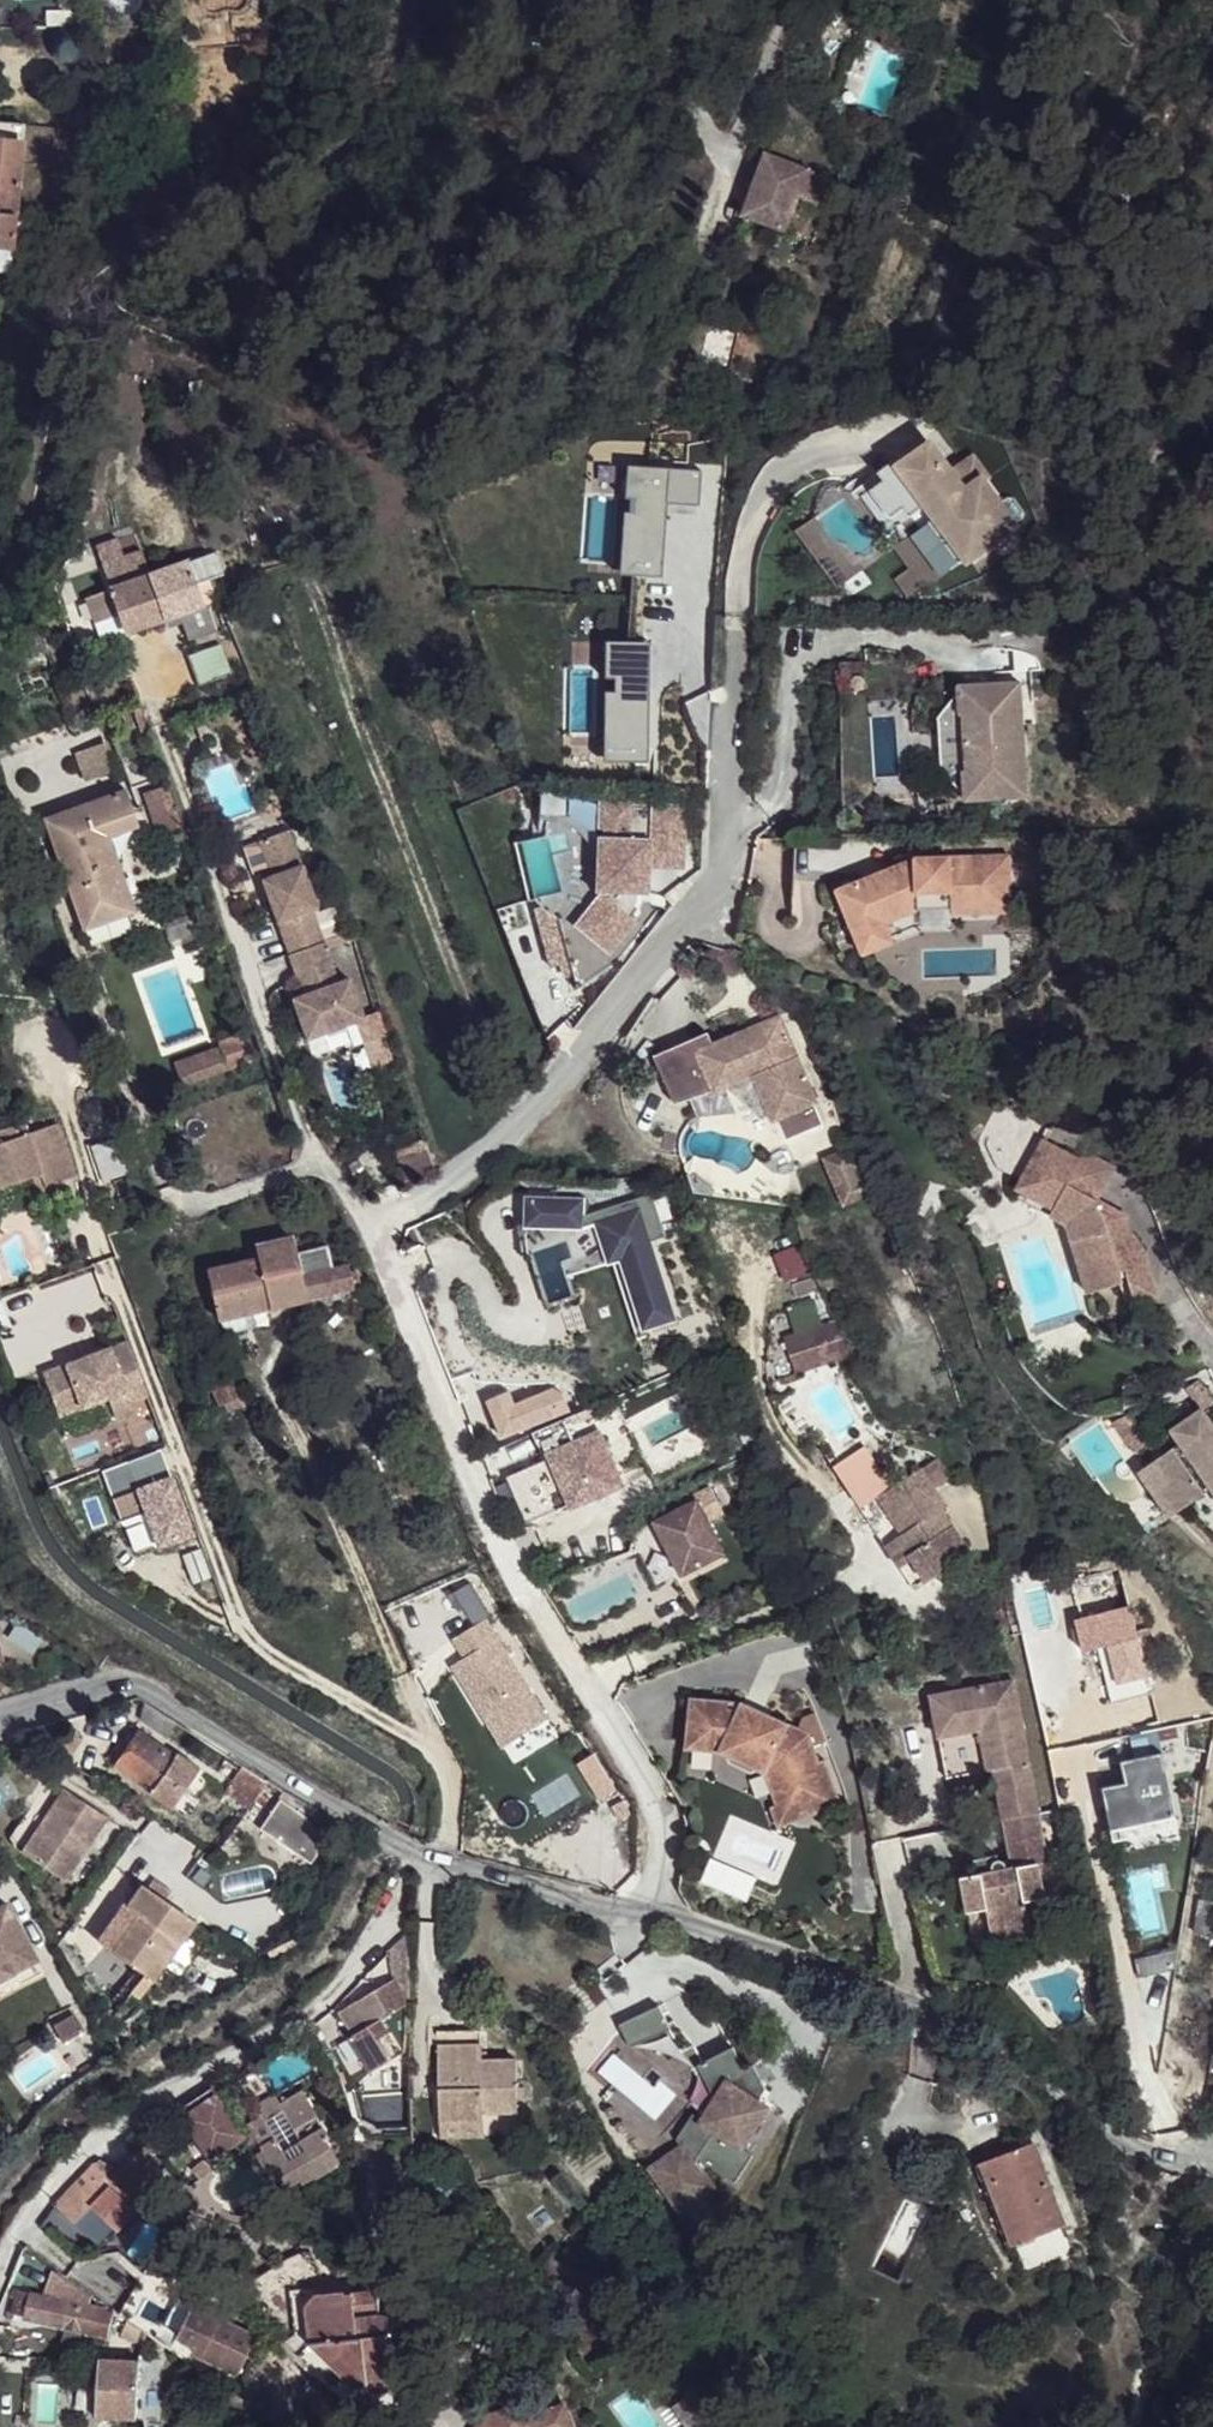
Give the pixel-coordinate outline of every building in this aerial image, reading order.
[(11,250),(23,126),(0,123),(0,249),(11,250)] [(833,171),(768,149),(747,212),(811,235),(833,171)] [(0,249),(0,272),(10,272),(11,250),(0,249)] [(949,475),(926,443),(880,476),(887,485),(904,510),(910,518),(918,513),(928,527),(958,568),(1012,529),(997,508),(982,487),(968,497),(960,484),(957,486),(949,475)] [(973,458),(949,475),(957,486),(960,484),(968,497),(982,487),(990,481),(973,458)] [(904,510),(887,485),(873,495),(891,520),(904,510)] [(1007,500),(997,508),(1012,529),(1023,521),(1024,515),(1014,501),(1007,500)] [(958,568),(928,527),(921,533),(950,574),(958,568)] [(187,562),(195,583),(208,578),(223,573),(215,552),(187,562)] [(187,562),(150,574),(165,618),(175,615),(202,605),(195,583),(187,562)] [(111,588),(127,582),(126,573),(109,580),(111,588)] [(125,630),(145,626),(161,619),(165,618),(150,574),(127,582),(111,588),(85,596),(94,623),(120,613),(125,630)] [(195,583),(202,605),(216,600),(208,578),(195,583)] [(211,632),(202,605),(175,615),(184,643),(211,632)] [(120,613),(94,623),(100,638),(125,630),(120,613)] [(163,627),(161,619),(145,626),(146,632),(163,627)] [(123,650),(121,645),(108,649),(110,654),(123,650)] [(217,646),(185,658),(195,688),(228,677),(217,646)] [(1019,683),(959,686),(960,693),(939,717),(943,771),(965,793),(965,800),(1027,796),(1019,683)] [(107,739),(71,750),(82,785),(118,773),(107,739)] [(159,826),(182,820),(169,783),(147,790),(159,826)] [(84,929),(135,912),(108,837),(140,828),(127,790),(45,819),(84,929)] [(608,861),(566,913),(611,949),(639,916),(643,913),(654,913),(654,885),(655,867),(689,867),(690,805),(657,805),(657,809),(635,808),(635,804),(602,804),(601,855),(608,861)] [(269,886),(306,873),(290,826),(263,835),(273,863),(277,875),(267,879),(269,886)] [(952,911),(952,905),(1009,903),(1008,859),(917,862),(838,894),(855,938),(885,926),(920,912),(931,912),(952,911)] [(277,875),(273,863),(263,867),(267,879),(277,875)] [(689,867),(655,867),(654,885),(689,886),(689,867)] [(316,903),(306,873),(269,886),(291,947),(320,936),(309,906),(316,903)] [(952,911),(952,917),(1010,915),(1009,903),(952,905),(952,911)] [(885,926),(855,938),(863,957),(893,946),(885,926)] [(352,938),(348,927),(320,936),(323,947),(352,938)] [(320,936),(291,947),(301,975),(313,972),(317,987),(306,991),(295,994),(307,1034),(357,1018),(363,1016),(350,976),(339,980),(332,960),(329,960),(323,947),(320,936)] [(317,987),(313,972),(301,975),(306,991),(317,987)] [(379,1011),(363,1016),(357,1018),(377,1072),(397,1063),(379,1011)] [(710,1091),(750,1074),(770,1122),(816,1102),(778,1011),(707,1040),(691,1047),(708,1086),(710,1091)] [(691,1047),(707,1040),(703,1029),(649,1052),(670,1102),(708,1086),(691,1047)] [(220,1047),(228,1068),(248,1062),(239,1036),(219,1042),(220,1047)] [(174,1062),(181,1084),(228,1068),(220,1047),(174,1062)] [(0,1129),(0,1141),(27,1132),(24,1122),(0,1129)] [(57,1122),(27,1132),(41,1173),(40,1173),(44,1185),(75,1175),(57,1122)] [(27,1132),(0,1141),(0,1187),(32,1176),(40,1173),(41,1173),(27,1132)] [(422,1139),(393,1149),(405,1181),(434,1171),(422,1139)] [(1043,1141),(1025,1174),(1041,1182),(1030,1204),(1067,1224),(1088,1293),(1123,1282),(1120,1272),(1125,1270),(1135,1304),(1157,1298),(1143,1252),(1139,1242),(1130,1230),(1124,1226),(1117,1220),(1122,1210),(1100,1198),(1099,1200),(1067,1184),(1076,1166),(1063,1159),(1067,1152),(1043,1141)] [(847,1151),(821,1162),(842,1212),(869,1201),(847,1151)] [(1067,1152),(1063,1159),(1076,1166),(1067,1184),(1099,1200),(1100,1198),(1115,1168),(1084,1151),(1080,1159),(1067,1152)] [(40,1173),(32,1176),(39,1198),(45,1188),(44,1185),(40,1173)] [(1025,1174),(1014,1195),(1030,1204),(1041,1182),(1025,1174)] [(126,1178),(113,1182),(120,1199),(133,1196),(126,1178)] [(664,1234),(649,1189),(581,1212),(582,1196),(526,1194),(525,1221),(519,1221),(523,1249),(530,1247),(548,1299),(573,1290),(566,1269),(562,1256),(574,1252),(568,1234),(577,1231),(574,1223),(606,1212),(646,1327),(676,1317),(649,1239),(664,1234)] [(133,1196),(120,1199),(123,1211),(136,1208),(133,1196)] [(1130,1215),(1122,1210),(1117,1220),(1124,1226),(1130,1215)] [(646,1327),(606,1212),(574,1223),(577,1231),(568,1234),(574,1252),(562,1256),(566,1269),(611,1254),(638,1330),(646,1327)] [(270,1305),(307,1298),(353,1287),(350,1265),(324,1271),(319,1241),(295,1246),(293,1237),(257,1245),(257,1248),(259,1258),(270,1305)] [(217,1316),(270,1305),(259,1258),(256,1258),(208,1271),(217,1316)] [(845,1354),(832,1321),(789,1336),(800,1369),(845,1354)] [(129,1344),(47,1377),(63,1418),(126,1394),(130,1405),(149,1397),(129,1344)] [(1193,1375),(1180,1385),(1199,1412),(1212,1403),(1193,1375)] [(213,1386),(219,1404),(241,1396),(234,1379),(213,1386)] [(562,1390),(550,1395),(558,1416),(570,1410),(562,1390)] [(550,1395),(516,1406),(524,1428),(558,1416),(550,1395)] [(506,1435),(524,1428),(516,1406),(511,1396),(508,1397),(493,1404),(506,1435)] [(1174,1431),(1182,1443),(1158,1461),(1175,1483),(1165,1491),(1181,1512),(1204,1495),(1193,1480),(1201,1475),(1212,1490),(1212,1492),(1212,1431),(1199,1412),(1174,1431)] [(1126,1416),(1113,1422),(1134,1453),(1146,1445),(1126,1416)] [(526,1522),(626,1480),(603,1427),(503,1469),(526,1522)] [(917,1456),(876,1484),(891,1507),(904,1525),(896,1530),(910,1551),(898,1559),(913,1582),(969,1545),(950,1517),(944,1521),(933,1503),(938,1500),(944,1496),(917,1456)] [(1175,1483),(1158,1461),(1141,1473),(1174,1518),(1181,1512),(1165,1491),(1175,1483)] [(1201,1475),(1193,1480),(1204,1495),(1212,1490),(1201,1475)] [(646,1521),(673,1575),(716,1553),(700,1521),(716,1514),(702,1487),(686,1495),(688,1500),(646,1521)] [(904,1525),(891,1507),(873,1520),(898,1559),(910,1551),(896,1530),(904,1525)] [(1085,1606),(1064,1612),(1068,1628),(1089,1622),(1085,1606)] [(1077,1657),(1088,1654),(1102,1711),(1146,1699),(1121,1613),(1089,1622),(1068,1628),(1077,1657)] [(1016,1666),(935,1680),(946,1758),(997,1750),(1013,1859),(1007,1860),(1005,1856),(1001,1856),(1000,1850),(979,1853),(980,1870),(968,1872),(972,1904),(987,1903),(990,1921),(1028,1918),(1026,1895),(1042,1893),(1037,1857),(1046,1856),(1016,1666)] [(689,1693),(689,1705),(694,1704),(693,1740),(712,1740),(712,1747),(719,1746),(755,1762),(759,1788),(763,1787),(767,1809),(799,1804),(799,1798),(818,1794),(810,1752),(804,1753),(799,1724),(770,1712),(760,1714),(738,1704),(728,1704),(728,1695),(689,1693)] [(166,1735),(177,1720),(147,1701),(140,1718),(166,1735)] [(749,1703),(738,1704),(760,1714),(770,1712),(749,1703)] [(689,1705),(686,1745),(712,1747),(712,1740),(693,1740),(694,1704),(689,1705)] [(153,1787),(175,1756),(139,1731),(117,1762),(153,1787)] [(1176,1814),(1166,1747),(1125,1753),(1129,1776),(1107,1779),(1113,1823),(1176,1814)] [(199,1766),(177,1751),(175,1756),(153,1787),(149,1790),(171,1806),(199,1766)] [(257,1770),(249,1765),(225,1791),(233,1798),(257,1770)] [(233,1798),(247,1809),(270,1779),(257,1770),(233,1798)] [(66,1787),(22,1852),(65,1881),(108,1816),(66,1787)] [(751,1789),(755,1811),(767,1809),(763,1787),(759,1788),(751,1789)] [(799,1798),(799,1804),(820,1800),(818,1794),(799,1798)] [(275,1799),(258,1831),(312,1860),(330,1828),(275,1799)] [(713,1854),(703,1876),(747,1896),(757,1875),(713,1854)] [(159,1967),(190,1923),(170,1909),(177,1898),(152,1882),(145,1892),(138,1887),(123,1907),(128,1911),(138,1918),(111,1957),(148,1982),(159,1967)] [(1196,1893),(1190,1926),(1210,1928),(1212,1906),(1212,1895),(1196,1893)] [(0,1906),(0,1979),(33,1962),(3,1905),(0,1906)] [(138,1918),(128,1911),(102,1950),(111,1957),(138,1918)] [(339,2013),(352,2036),(348,2037),(369,2072),(391,2060),(404,2052),(406,2005),(410,2003),(409,1932),(388,1952),(392,1983),(339,2013)] [(159,1967),(148,1982),(166,1992),(175,1978),(159,1967)] [(653,2055),(690,2032),(677,2011),(640,2034),(653,2055)] [(72,2017),(51,2027),(60,2044),(81,2033),(72,2017)] [(482,2118),(514,2117),(513,2063),(478,2063),(478,2035),(437,2035),(438,2120),(482,2118)] [(288,2163),(302,2187),(340,2164),(327,2140),(330,2138),(316,2116),(301,2093),(281,2104),(276,2093),(317,2068),(302,2043),(244,2079),(257,2103),(250,2107),(256,2119),(245,2125),(262,2147),(276,2170),(288,2163)] [(784,2112),(775,2104),(790,2088),(784,2078),(776,2083),(767,2069),(754,2048),(721,2068),(742,2102),(729,2125),(737,2139),(707,2157),(695,2141),(662,2165),(691,2206),(724,2182),(713,2166),(719,2162),(744,2182),(764,2158),(754,2149),(784,2112)] [(784,2078),(776,2064),(767,2069),(776,2083),(784,2078)] [(215,2149),(236,2135),(215,2105),(195,2117),(215,2149)] [(482,2118),(438,2120),(438,2136),(482,2136),(482,2118)] [(1032,2144),(981,2162),(1021,2274),(1072,2256),(1032,2144)] [(981,2162),(974,2165),(1014,2276),(1021,2274),(981,2162)] [(91,2169),(74,2188),(119,2231),(136,2212),(91,2169)] [(460,2192),(444,2173),(435,2181),(452,2200),(460,2192)] [(667,2293),(682,2283),(679,2274),(662,2283),(667,2293)] [(127,2276),(106,2306),(123,2317),(143,2288),(127,2276)] [(100,2334),(105,2312),(16,2289),(10,2314),(65,2326),(100,2334)] [(318,2296),(305,2309),(308,2345),(356,2393),(397,2387),(386,2315),(378,2317),(373,2289),(318,2296)] [(254,2336),(213,2316),(215,2312),(197,2302),(190,2315),(178,2338),(195,2347),(194,2350),(238,2370),(254,2336)] [(166,2333),(178,2338),(190,2315),(175,2306),(166,2333)] [(108,2408),(161,2397),(150,2344),(154,2339),(135,2325),(126,2338),(139,2347),(97,2355),(108,2408)] [(458,2426),(551,2426),(542,2379),(571,2369),(562,2343),(505,2363),(461,2377),(458,2426)] [(427,2387),(426,2362),(418,2362),(417,2386),(427,2387)]
